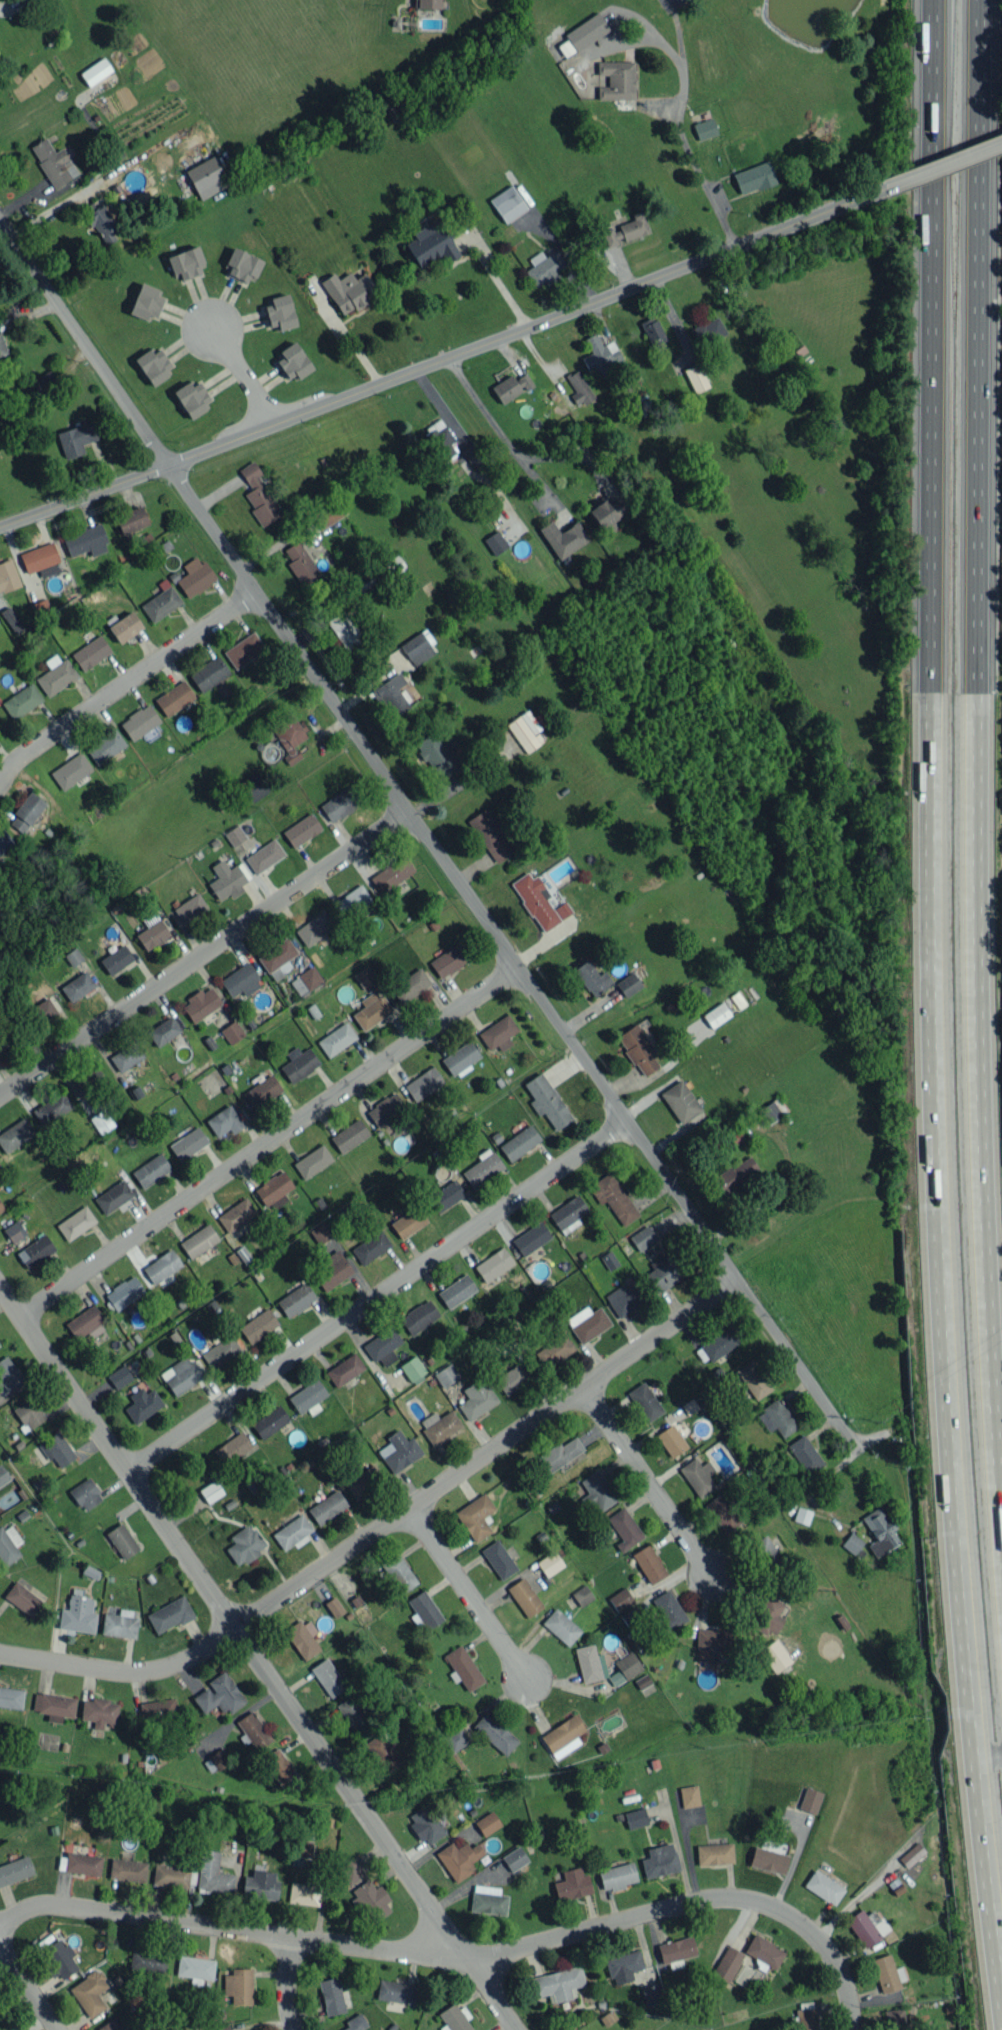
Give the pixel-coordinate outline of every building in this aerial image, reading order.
[(415,8),(441,8),(441,0),(415,0),(415,8)] [(609,31),(599,13),(564,31),(574,50),(609,31)] [(564,56),(573,51),(567,39),(557,45),(564,56)] [(88,86),(112,70),(103,57),(79,72),(88,86)] [(634,99),(634,60),(597,61),(597,75),(607,75),(607,86),(598,86),(598,99),(634,99)] [(697,140),(717,133),(712,117),(692,124),(697,140)] [(55,188),(78,173),(61,148),(54,152),(45,137),(29,147),(55,188)] [(200,199),(229,184),(213,155),(185,170),(200,199)] [(740,195),(776,182),(768,160),(732,173),(740,195)] [(505,223),(527,209),(511,184),(489,199),(505,223)] [(101,204),(95,208),(91,203),(81,210),(106,245),(116,238),(110,230),(116,226),(101,204)] [(606,247),(649,233),(641,210),(631,214),(633,220),(614,226),(601,230),(606,247)] [(459,254),(436,217),(411,233),(414,237),(404,244),(419,267),(440,254),(445,262),(459,254)] [(167,255),(177,282),(202,273),(199,266),(204,265),(197,245),(167,255)] [(252,283),(262,260),(232,247),(221,270),(252,283)] [(528,258),(532,266),(525,270),(535,288),(559,274),(556,270),(565,265),(556,249),(543,257),(540,251),(528,258)] [(364,272),(354,279),(349,271),(337,279),(333,272),(320,281),(342,316),(369,299),(367,297),(376,291),(364,272)] [(130,314),(157,321),(163,297),(158,296),(160,288),(138,282),(130,314)] [(272,332),(296,325),(287,292),(263,300),(272,332)] [(650,345),(664,340),(655,316),(640,321),(650,345)] [(691,330),(700,347),(726,333),(716,316),(691,330)] [(585,338),(591,353),(582,356),(588,372),(598,368),(601,375),(624,365),(613,340),(601,345),(596,333),(585,338)] [(281,356),(276,360),(291,383),(312,369),(294,340),(278,351),(281,356)] [(172,370),(158,349),(151,353),(148,349),(133,359),(151,385),(172,370)] [(684,369),(694,393),(709,387),(699,363),(684,369)] [(594,396),(577,370),(565,377),(574,391),(569,394),(577,407),(594,396)] [(30,378),(37,397),(58,390),(51,371),(30,378)] [(500,403),(533,386),(526,373),(513,379),(511,375),(490,386),(500,403)] [(172,391),(189,419),(211,406),(196,382),(190,386),(187,381),(172,391)] [(64,459),(84,453),(82,444),(98,439),(92,421),(56,432),(64,459)] [(426,437),(445,461),(457,451),(451,444),(456,440),(442,423),(426,437)] [(484,464),(471,445),(462,451),(475,470),(484,464)] [(262,526),(282,514),(258,475),(261,474),(253,460),(238,469),(251,489),(242,494),(262,526)] [(612,520),(628,511),(619,494),(605,502),(602,497),(586,505),(603,536),(617,528),(612,520)] [(346,515),(338,499),(311,513),(319,529),(346,515)] [(147,524),(140,505),(114,515),(121,534),(147,524)] [(558,532),(551,520),(538,527),(558,559),(589,541),(577,521),(558,532)] [(88,549),(91,556),(109,550),(98,522),(61,536),(69,556),(88,549)] [(494,555),(508,546),(497,529),(483,539),(494,555)] [(302,587),(320,576),(298,540),(283,549),(290,561),(287,563),(302,587)] [(19,553),(26,573),(37,569),(40,577),(58,571),(55,563),(59,561),(51,541),(19,553)] [(182,565),(187,573),(175,580),(187,598),(215,581),(199,554),(182,565)] [(10,558),(0,562),(0,593),(21,584),(10,558)] [(140,605),(152,623),(181,602),(169,585),(140,605)] [(8,606),(0,611),(0,612),(15,634),(23,628),(8,606)] [(119,643),(142,627),(131,610),(117,619),(114,614),(104,621),(119,643)] [(346,650),(362,639),(342,610),(326,621),(346,650)] [(438,650),(423,629),(400,645),(414,666),(438,650)] [(264,649),(253,631),(223,650),(234,668),(264,649)] [(82,671),(111,651),(99,634),(71,654),(82,671)] [(49,669),(35,677),(46,695),(78,678),(66,657),(59,661),(55,654),(44,660),(49,669)] [(188,674),(201,693),(230,674),(217,655),(188,674)] [(410,706),(397,688),(406,682),(399,671),(372,689),(392,719),(410,706)] [(195,698),(183,679),(154,698),(165,716),(195,698)] [(43,701),(32,682),(0,701),(12,719),(43,701)] [(131,740),(160,723),(149,704),(119,721),(131,740)] [(537,731),(550,721),(542,710),(532,717),(527,709),(506,724),(527,753),(543,741),(537,731)] [(270,725),(286,754),(283,756),(288,765),(301,758),(294,745),(309,736),(300,721),(296,723),(291,714),(270,725)] [(85,746),(95,764),(126,747),(116,728),(85,746)] [(416,742),(437,781),(456,770),(435,731),(416,742)] [(49,772),(62,790),(92,770),(80,751),(49,772)] [(270,790),(256,771),(239,783),(252,802),(270,790)] [(329,821),(358,806),(348,787),(319,803),(329,821)] [(45,802),(28,791),(7,824),(25,835),(45,802)] [(466,821),(496,863),(514,850),(485,808),(466,821)] [(322,829),(311,812),(282,831),(293,848),(322,829)] [(246,839),(239,824),(224,832),(231,846),(246,839)] [(14,847),(4,829),(0,831),(0,855),(14,847)] [(244,857),(256,874),(285,854),(274,838),(244,857)] [(380,894),(414,871),(404,855),(369,878),(380,894)] [(241,862),(229,869),(222,858),(210,866),(217,877),(208,883),(218,900),(230,894),(232,898),(244,890),(240,884),(250,877),(241,862)] [(542,932),(572,913),(564,901),(551,909),(544,898),(548,896),(531,869),(510,883),(542,932)] [(371,900),(360,884),(331,904),(342,920),(371,900)] [(182,923),(207,908),(198,892),(173,908),(182,923)] [(307,947),(335,925),(323,909),(294,931),(307,947)] [(135,935),(146,951),(170,935),(159,918),(135,935)] [(292,968),(287,960),(297,953),(286,937),(257,956),(273,980),(292,968)] [(429,959),(438,978),(469,961),(459,943),(429,959)] [(109,975),(133,959),(123,944),(99,959),(109,975)] [(71,966),(83,958),(75,947),(63,954),(71,966)] [(589,997),(613,984),(605,970),(596,975),(588,959),(573,968),(589,997)] [(219,979),(230,997),(241,990),(244,996),(262,985),(247,962),(219,979)] [(322,981),(313,965),(289,980),(298,995),(322,981)] [(377,981),(367,965),(353,975),(363,990),(377,981)] [(431,985),(421,968),(389,985),(399,1003),(431,985)] [(95,987),(86,971),(60,985),(69,1002),(95,987)] [(625,997),(641,986),(631,971),(615,983),(625,997)] [(193,1023),(221,1003),(209,985),(180,1005),(193,1023)] [(363,1007),(352,1013),(361,1030),(392,1012),(380,990),(360,1002),(363,1007)] [(39,1024),(58,1015),(49,997),(30,1006),(39,1024)] [(702,1013),(710,1028),(730,1016),(723,1002),(702,1013)] [(497,1045),(500,1051),(512,1044),(507,1036),(517,1031),(509,1014),(477,1030),(487,1050),(497,1045)] [(146,1031),(156,1047),(181,1031),(170,1015),(146,1031)] [(245,1034),(235,1019),(219,1029),(229,1044),(245,1034)] [(327,1057),(356,1037),(345,1021),(316,1041),(327,1057)] [(659,1066),(649,1052),(654,1049),(635,1023),(615,1037),(644,1077),(659,1066)] [(453,1078),(471,1066),(469,1064),(480,1056),(469,1040),(440,1059),(453,1078)] [(118,1072),(143,1057),(134,1041),(109,1055),(118,1072)] [(300,1052),(296,1046),(285,1053),(290,1060),(279,1067),(291,1084),(320,1064),(308,1047),(300,1052)] [(403,1085),(414,1102),(443,1082),(432,1066),(403,1085)] [(106,1083),(97,1067),(72,1080),(80,1096),(106,1083)] [(523,1083),(533,1099),(529,1101),(538,1116),(544,1113),(555,1130),(571,1119),(541,1071),(523,1083)] [(251,1108),(282,1092),(272,1074),(242,1091),(251,1108)] [(659,1093),(680,1124),(702,1110),(681,1078),(659,1093)] [(73,1106),(60,1089),(31,1111),(43,1127),(73,1106)] [(365,1111),(377,1128),(405,1108),(394,1091),(365,1111)] [(767,1124),(783,1112),(772,1099),(757,1111),(767,1124)] [(205,1119),(215,1136),(228,1129),(231,1133),(243,1126),(230,1104),(205,1119)] [(99,1134),(114,1126),(104,1109),(89,1117),(99,1134)] [(34,1132),(22,1116),(0,1133),(0,1146),(5,1153),(34,1132)] [(369,1134),(358,1117),(329,1137),(341,1153),(369,1134)] [(540,1139),(529,1123),(498,1146),(510,1162),(540,1139)] [(208,1143),(197,1126),(168,1145),(178,1161),(208,1143)] [(333,1160),(322,1143),(292,1163),(303,1180),(333,1160)] [(504,1168),(489,1146),(476,1155),(479,1160),(461,1172),(472,1189),(504,1168)] [(142,1188),(171,1169),(159,1152),(131,1171),(142,1188)] [(711,1180),(721,1195),(758,1170),(748,1155),(711,1180)] [(293,1186),(282,1169),(254,1188),(270,1211),(287,1200),(283,1194),(293,1186)] [(622,1225),(638,1215),(611,1173),(588,1187),(599,1205),(606,1201),(622,1225)] [(437,1213),(464,1195),(453,1178),(426,1197),(437,1213)] [(93,1198),(104,1214),(133,1195),(122,1179),(93,1198)] [(562,1234),(580,1224),(576,1218),(587,1211),(578,1195),(548,1212),(562,1234)] [(227,1233),(256,1213),(245,1197),(216,1216),(227,1233)] [(400,1239),(427,1221),(416,1205),(389,1223),(400,1239)] [(56,1223),(65,1240),(96,1223),(86,1206),(56,1223)] [(2,1228),(11,1243),(26,1234),(17,1219),(2,1228)] [(522,1256),(551,1236),(539,1220),(511,1240),(522,1256)] [(331,1236),(323,1221),(308,1229),(317,1244),(331,1236)] [(178,1242),(190,1259),(219,1239),(207,1223),(178,1242)] [(656,1240),(647,1224),(628,1236),(638,1251),(656,1240)] [(360,1264),(391,1247),(381,1230),(350,1247),(360,1264)] [(55,1252),(46,1234),(15,1250),(25,1268),(55,1252)] [(473,1266),(485,1283),(513,1264),(502,1247),(473,1266)] [(182,1266),(172,1249),(141,1267),(152,1284),(182,1266)] [(323,1291),(353,1273),(338,1249),(318,1261),(322,1268),(312,1273),(323,1291)] [(600,1256),(608,1270),(619,1264),(610,1249),(600,1256)] [(644,1274),(655,1293),(691,1272),(679,1253),(644,1274)] [(447,1309),(476,1289),(465,1273),(436,1293),(447,1309)] [(104,1293),(115,1311),(145,1292),(133,1274),(104,1293)] [(275,1299),(285,1317),(316,1301),(306,1282),(275,1299)] [(618,1318),(645,1300),(634,1284),(627,1288),(624,1283),(604,1296),(618,1318)] [(411,1336),(439,1315),(426,1298),(399,1319),(411,1336)] [(107,1327),(92,1304),(64,1323),(75,1340),(87,1332),(91,1338),(107,1327)] [(581,1344),(611,1324),(599,1306),(590,1312),(586,1306),(565,1319),(581,1344)] [(278,1326),(268,1308),(238,1325),(248,1343),(278,1326)] [(396,1358),(390,1349),(402,1341),(391,1325),(363,1343),(380,1369),(396,1358)] [(699,1343),(708,1360),(739,1344),(730,1327),(699,1343)] [(545,1370),(575,1350),(564,1333),(534,1353),(545,1370)] [(210,1369),(241,1352),(231,1334),(200,1352),(210,1369)] [(364,1368),(354,1352),(325,1371),(336,1387),(364,1368)] [(24,1382),(6,1355),(0,1359),(0,1386),(4,1384),(9,1391),(24,1382)] [(174,1396),(202,1378),(188,1355),(159,1372),(174,1396)] [(400,1363),(411,1385),(426,1377),(415,1355),(400,1363)] [(753,1400),(771,1390),(754,1359),(735,1369),(753,1400)] [(459,1376),(450,1362),(433,1374),(442,1388),(459,1376)] [(528,1380),(518,1363),(495,1378),(505,1395),(528,1380)] [(106,1375),(115,1390),(132,1379),(123,1364),(106,1375)] [(316,1402),(327,1394),(316,1377),(287,1397),(298,1414),(307,1409),(311,1415),(320,1408),(316,1402)] [(466,1420),(497,1403),(483,1377),(462,1388),(467,1399),(457,1403),(466,1420)] [(626,1392),(646,1422),(663,1411),(643,1381),(626,1392)] [(145,1392),(141,1386),(128,1395),(132,1402),(124,1408),(134,1424),(164,1406),(153,1388),(145,1392)] [(46,1417),(33,1396),(11,1410),(25,1431),(46,1417)] [(775,1428),(781,1437),(798,1426),(778,1397),(755,1413),(768,1432),(775,1428)] [(250,1424),(261,1439),(289,1420),(279,1404),(250,1424)] [(437,1417),(433,1411),(417,1422),(433,1445),(462,1426),(451,1409),(437,1417)] [(655,1434),(670,1458),(687,1447),(672,1423),(655,1434)] [(376,1451),(392,1474),(422,1453),(411,1436),(405,1440),(398,1429),(386,1437),(389,1442),(376,1451)] [(52,1456),(60,1467),(76,1456),(57,1430),(38,1445),(48,1459),(52,1456)] [(224,1466),(252,1446),(241,1430),(213,1450),(224,1466)] [(787,1443),(805,1475),(823,1466),(805,1434),(787,1443)] [(546,1475),(584,1449),(575,1436),(561,1445),(559,1442),(534,1458),(546,1475)] [(708,1460),(700,1465),(695,1457),(678,1467),(698,1498),(715,1487),(707,1475),(714,1470),(708,1460)] [(344,1482),(354,1498),(385,1480),(375,1463),(344,1482)] [(10,1478),(1,1464),(0,1464),(0,1485),(10,1478)] [(582,1497),(589,1507),(594,1503),(600,1511),(617,1499),(596,1469),(579,1481),(588,1493),(582,1497)] [(102,1499),(89,1477),(69,1489),(82,1511),(102,1499)] [(223,1494),(216,1480),(199,1488),(206,1502),(223,1494)] [(348,1506),(337,1489),(307,1508),(317,1525),(348,1506)] [(491,1531),(482,1518),(495,1509),(483,1492),(454,1512),(474,1543),(491,1531)] [(726,1533),(742,1521),(719,1493),(704,1505),(726,1533)] [(860,1516),(875,1540),(867,1545),(874,1557),(898,1542),(891,1530),(894,1528),(880,1505),(860,1516)] [(615,1544),(621,1552),(644,1537),(623,1506),(606,1518),(621,1540),(615,1544)] [(811,1510),(797,1507),(793,1520),(808,1524),(811,1510)] [(283,1550),(312,1529),(300,1513),(271,1534),(283,1550)] [(139,1549),(121,1522),(105,1532),(123,1559),(139,1549)] [(265,1548),(250,1523),(229,1535),(233,1543),(224,1548),(235,1566),(265,1548)] [(4,1530),(0,1525),(0,1560),(4,1566),(21,1555),(15,1546),(22,1541),(11,1525),(4,1530)] [(841,1544),(853,1554),(863,1542),(851,1532),(841,1544)] [(750,1545),(769,1574),(785,1564),(766,1534),(750,1545)] [(517,1569),(497,1539),(480,1549),(500,1580),(517,1569)] [(631,1554),(650,1584),(667,1574),(648,1543),(631,1554)] [(564,1565),(554,1550),(536,1562),(546,1577),(564,1565)] [(417,1582),(396,1551),(379,1562),(400,1594),(417,1582)] [(506,1587),(526,1617),(543,1607),(523,1577),(506,1587)] [(2,1597),(31,1618),(43,1601),(15,1580),(2,1597)] [(580,1607),(594,1598),(584,1584),(571,1592),(580,1607)] [(607,1597),(617,1612),(633,1601),(624,1586),(607,1597)] [(408,1598),(424,1630),(441,1621),(425,1589),(408,1598)] [(669,1631),(688,1620),(669,1589),(650,1599),(669,1631)] [(58,1629),(94,1632),(96,1612),(92,1612),(93,1597),(69,1594),(68,1609),(60,1608),(58,1629)] [(783,1603),(766,1594),(750,1625),(773,1637),(783,1618),(778,1615),(783,1603)] [(155,1634),(193,1616),(184,1596),(146,1613),(155,1634)] [(344,1612),(335,1596),(325,1602),(333,1617),(344,1612)] [(581,1631),(555,1607),(541,1622),(567,1646),(581,1631)] [(104,1612),(100,1633),(134,1639),(139,1613),(119,1610),(118,1614),(104,1612)] [(317,1631),(306,1617),(284,1632),(304,1660),(320,1649),(310,1635),(317,1631)] [(733,1630),(697,1628),(696,1648),(710,1649),(710,1661),(719,1661),(719,1649),(732,1649),(733,1630)] [(758,1650),(774,1673),(791,1661),(776,1638),(758,1650)] [(602,1653),(595,1654),(593,1643),(574,1648),(582,1683),(608,1677),(602,1653)] [(467,1691),(484,1681),(460,1644),(444,1655),(467,1691)] [(613,1661),(618,1670),(608,1676),(614,1686),(642,1669),(631,1650),(613,1661)] [(346,1686),(326,1657),(309,1668),(330,1698),(346,1686)] [(244,1700),(224,1670),(206,1682),(208,1685),(192,1697),(203,1713),(216,1704),(223,1715),(244,1700)] [(652,1684),(646,1673),(634,1680),(640,1690),(652,1684)] [(21,1709),(23,1689),(0,1686),(0,1706),(21,1709)] [(45,1720),(60,1722),(62,1716),(73,1718),(76,1698),(35,1691),(31,1711),(46,1713),(45,1720)] [(337,1703),(354,1734),(371,1725),(354,1694),(337,1703)] [(118,1704),(109,1703),(110,1699),(82,1697),(80,1719),(93,1720),(92,1728),(102,1729),(103,1722),(116,1723),(118,1704)] [(142,1722),(177,1716),(174,1697),(138,1703),(142,1722)] [(254,1750),(271,1740),(253,1710),(236,1720),(254,1750)] [(518,1739),(482,1712),(471,1728),(507,1754),(518,1739)] [(540,1736),(555,1759),(580,1742),(576,1736),(585,1730),(574,1714),(540,1736)] [(451,1753),(469,1741),(459,1725),(441,1737),(451,1753)] [(383,1773),(400,1762),(379,1732),(363,1744),(383,1773)] [(298,1777),(277,1747),(261,1759),(281,1788),(298,1777)] [(203,1759),(210,1773),(231,1762),(223,1748),(203,1759)] [(700,1805),(696,1784),(678,1787),(682,1808),(700,1805)] [(798,1808),(815,1814),(822,1792),(805,1787),(798,1808)] [(409,1814),(413,1822),(412,1823),(424,1845),(444,1834),(428,1804),(409,1814)] [(623,1813),(628,1829),(649,1823),(644,1807),(623,1813)] [(474,1821),(483,1836),(501,1825),(492,1810),(474,1821)] [(312,1840),(293,1839),(293,1857),(311,1857),(312,1840)] [(435,1852),(455,1883),(474,1870),(470,1863),(485,1853),(477,1842),(469,1847),(465,1841),(455,1848),(451,1842),(435,1852)] [(678,1870),(672,1842),(646,1848),(648,1857),(640,1858),(644,1878),(678,1870)] [(907,1868),(925,1852),(917,1842),(898,1858),(907,1868)] [(696,1844),(697,1864),(733,1863),(732,1843),(696,1844)] [(529,1861),(518,1845),(501,1857),(511,1872),(529,1861)] [(749,1866),(784,1873),(788,1854),(753,1846),(749,1866)] [(220,1851),(201,1848),(195,1889),(232,1894),(234,1874),(217,1872),(220,1851)] [(102,1857),(66,1851),(63,1870),(99,1876),(102,1857)] [(26,1855),(0,1864),(0,1886),(33,1873),(26,1855)] [(364,1873),(352,1857),(337,1869),(349,1885),(364,1873)] [(145,1881),(146,1861),(110,1859),(109,1878),(145,1881)] [(603,1892),(625,1887),(624,1884),(637,1881),(632,1862),(598,1870),(603,1892)] [(152,1883),(186,1888),(189,1868),(155,1863),(152,1883)] [(561,1870),(563,1879),(552,1882),(557,1901),(592,1894),(587,1873),(582,1874),(580,1866),(561,1870)] [(277,1899),(279,1880),(274,1879),(275,1872),(252,1869),(251,1876),(243,1875),(241,1895),(277,1899)] [(833,1905),(844,1889),(814,1869),(803,1885),(833,1905)] [(390,1910),(385,1903),(390,1899),(379,1884),(374,1888),(367,1878),(350,1891),(373,1923),(390,1910)] [(318,1904),(319,1884),(289,1883),(288,1903),(318,1904)] [(470,1912),(506,1914),(507,1895),(499,1894),(499,1887),(472,1885),(470,1912)] [(862,1948),(879,1938),(863,1909),(846,1918),(862,1948)] [(743,1953),(776,1968),(784,1949),(751,1935),(743,1953)] [(661,1964),(669,1962),(670,1969),(683,1966),(681,1958),(696,1955),(691,1936),(656,1944),(661,1964)] [(59,1974),(61,1978),(78,1970),(71,1956),(62,1937),(38,1950),(52,1977),(59,1974)] [(727,1983),(743,1954),(726,1945),(710,1974),(727,1983)] [(132,1948),(129,1968),(164,1974),(167,1954),(132,1948)] [(633,1979),(631,1972),(643,1969),(639,1949),(604,1958),(611,1985),(633,1979)] [(870,1959),(881,1993),(900,1987),(898,1981),(907,1979),(902,1965),(894,1968),(889,1953),(870,1959)] [(202,1979),(212,1980),(214,1959),(178,1956),(176,1975),(191,1976),(190,1985),(201,1986),(202,1979)] [(572,1998),(570,1988),(584,1985),(580,1966),(529,1977),(534,1997),(552,1993),(554,2002),(572,1998)] [(231,2004),(251,2004),(252,1968),(231,1968),(231,1974),(223,1974),(222,1995),(232,1995),(231,2004)] [(69,1987),(88,2018),(105,2008),(96,1993),(108,1986),(98,1969),(69,1987)] [(345,2011),(337,1976),(317,1981),(326,2016),(345,2011)] [(414,1983),(378,1980),(376,2000),(412,2003),(414,1983)] [(663,2001),(658,1983),(641,1987),(645,2005),(663,2001)] [(468,2018),(457,2000),(437,2013),(444,2024),(439,2028),(440,2029),(473,2029),(466,2019),(468,2018)] [(797,2003),(799,2029),(817,2029),(814,2001),(797,2003)] [(904,2009),(883,2009),(884,2029),(904,2029),(904,2009)] [(347,2026),(340,2029),(360,2029),(367,2025),(359,2012),(344,2021),(347,2026)] [(123,2024),(119,2027),(112,2017),(96,2028),(97,2029),(127,2029),(123,2024)]
